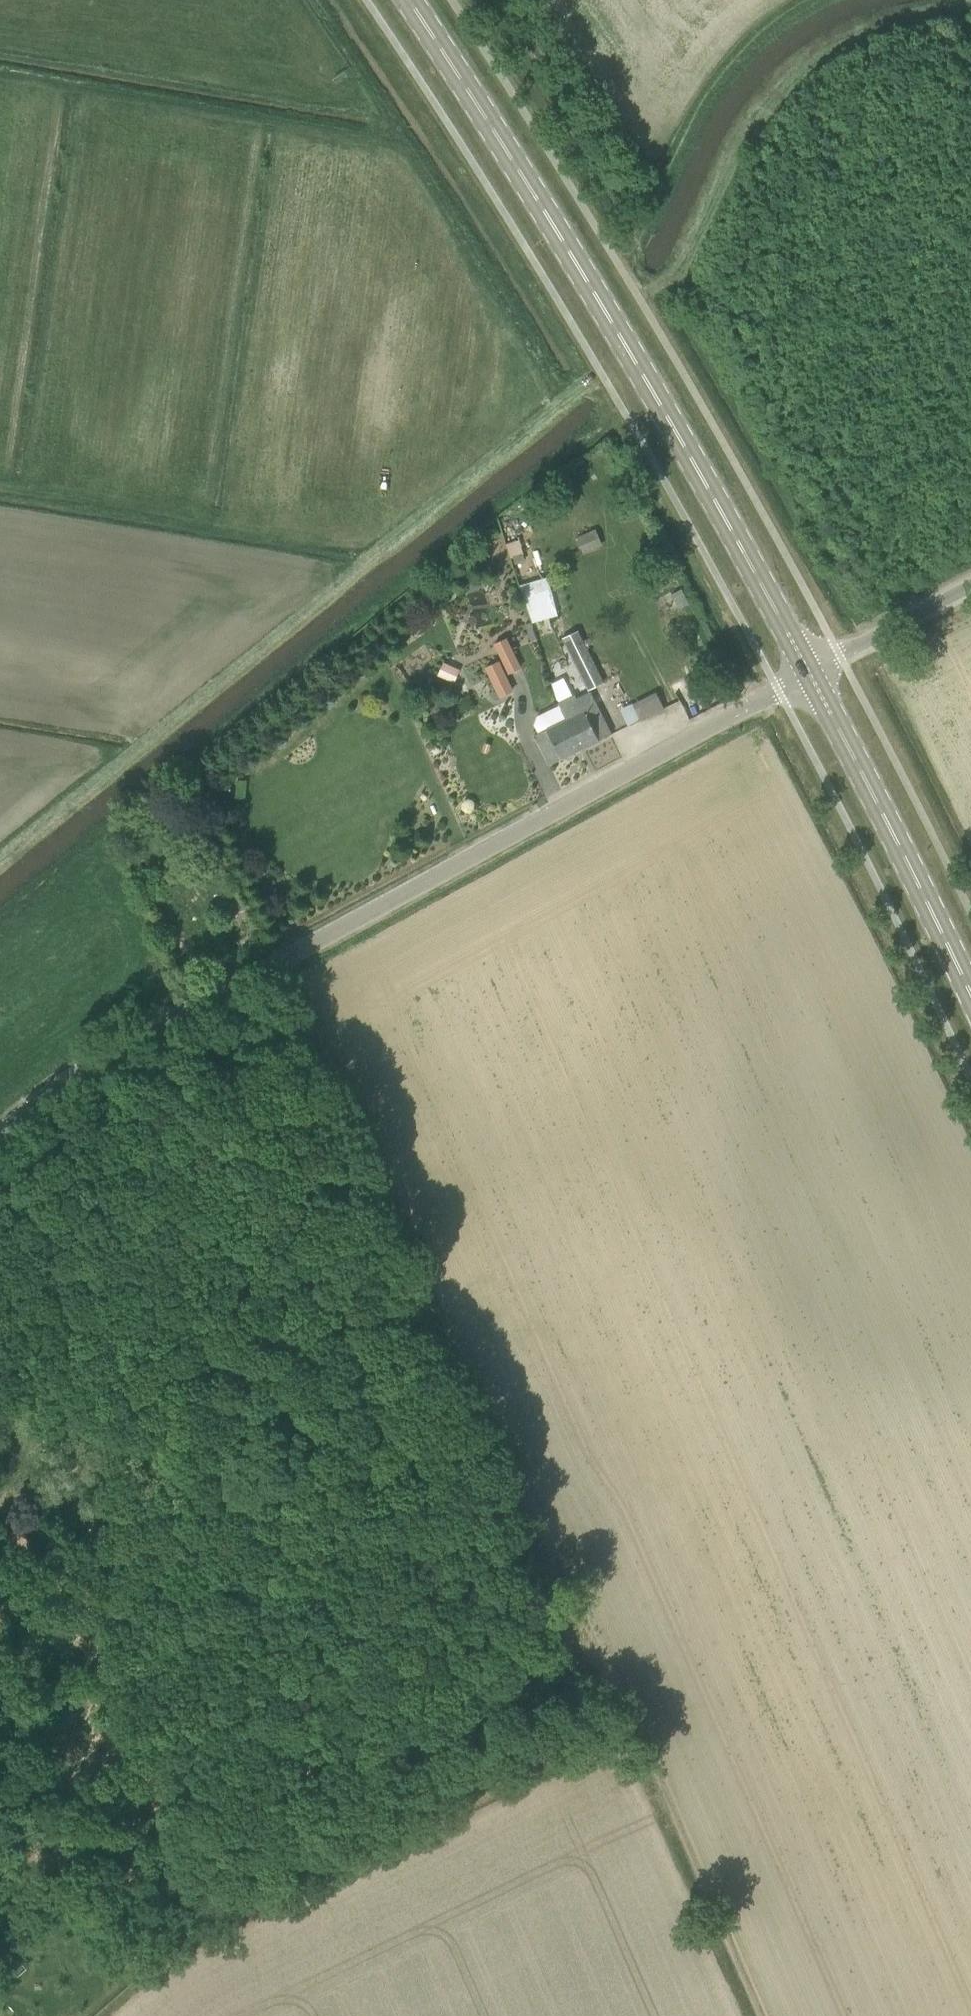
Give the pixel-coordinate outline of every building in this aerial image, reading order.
[(583,553),(602,544),(595,527),(576,536),(583,553)] [(548,575),(521,583),(532,621),(559,613),(548,575)] [(578,631),(564,638),(589,689),(603,682),(578,631)] [(509,673),(520,667),(507,638),(495,644),(509,673)] [(456,679),(460,667),(443,661),(439,673),(456,679)] [(513,690),(499,661),(486,668),(500,696),(513,690)] [(561,691),(577,686),(571,670),(556,675),(561,691)] [(566,719),(565,719),(580,749),(611,734),(590,692),(575,700),(573,695),(558,702),(566,719)] [(535,735),(549,765),(580,749),(565,719),(535,735)]
